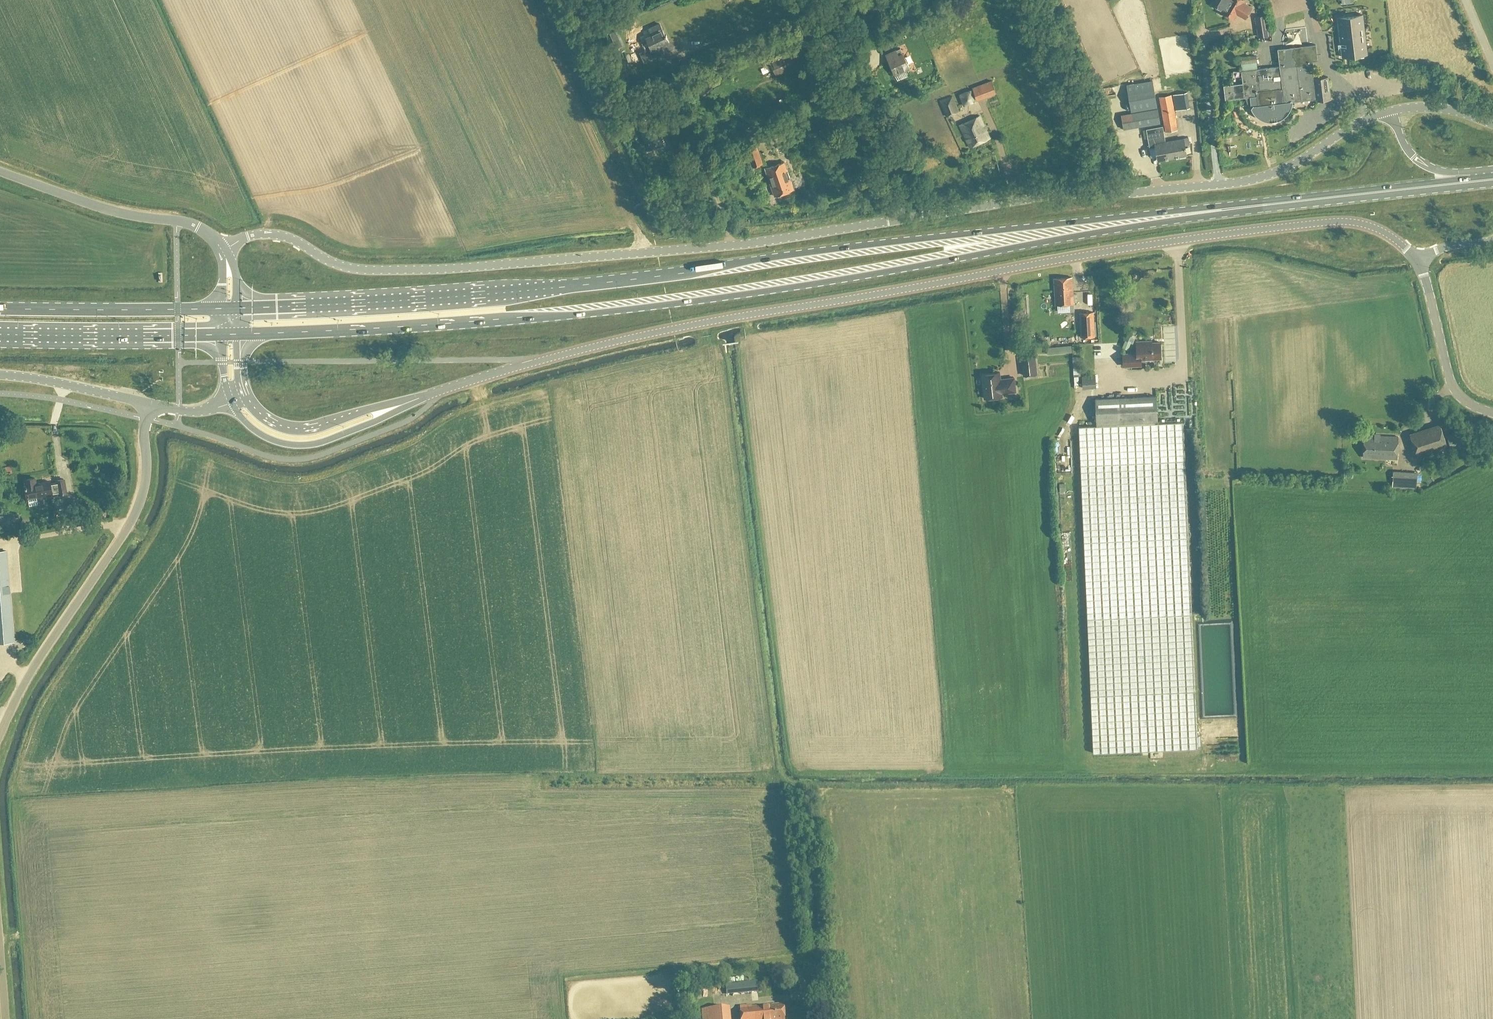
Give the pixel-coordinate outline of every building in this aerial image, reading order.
[(1215,1),(1224,7),(1221,12),(1234,19),(1237,13),(1240,14),(1239,15),(1245,18),(1252,8),(1243,3),(1244,1),(1243,0),(1216,0),(1215,1)] [(1255,17),(1258,38),(1269,36),(1266,16),(1255,17)] [(1362,16),(1337,19),(1342,58),(1367,55),(1362,16)] [(651,47),(639,53),(644,62),(655,57),(664,53),(661,47),(669,43),(667,38),(667,37),(666,36),(665,36),(660,24),(649,29),(652,36),(646,38),(651,47)] [(1250,36),(1250,38),(1245,39),(1246,44),(1250,44),(1250,42),(1254,41),(1253,40),(1255,39),(1253,35),(1250,36)] [(886,39),(880,42),(885,50),(890,47),(886,39)] [(1265,69),(1258,70),(1241,72),(1242,84),(1223,86),(1225,101),(1250,98),(1252,108),(1254,113),(1258,117),(1263,120),(1268,121),(1273,121),(1279,120),(1284,117),(1287,113),(1290,108),(1291,103),(1316,100),(1316,101),(1330,100),(1327,77),(1315,79),(1313,62),(1318,61),(1316,45),(1278,49),(1280,67),(1265,69)] [(895,75),(909,69),(900,49),(886,56),(895,75)] [(769,59),(776,74),(789,67),(791,72),(796,69),(792,60),(794,60),(789,50),(769,59)] [(1256,56),(1240,58),(1241,65),(1257,63),(1256,56)] [(1165,74),(1181,73),(1181,65),(1165,66),(1165,74)] [(977,101),(996,94),(991,81),(972,88),(977,101)] [(1157,108),(1153,81),(1126,86),(1131,113),(1157,108)] [(1173,95),(1176,112),(1190,109),(1187,93),(1173,95)] [(959,113),(952,97),(940,102),(947,118),(959,113)] [(1158,110),(1121,116),(1124,131),(1160,124),(1158,110)] [(979,116),(959,125),(970,150),(990,141),(979,116)] [(1165,143),(1166,142),(1163,127),(1146,130),(1149,146),(1155,145),(1158,162),(1168,160),(1165,143)] [(1189,138),(1166,142),(1165,143),(1168,160),(1187,156),(1185,145),(1190,144),(1189,138)] [(763,161),(757,145),(745,149),(751,165),(763,161)] [(794,190),(785,163),(765,169),(774,196),(794,190)] [(1073,305),(1072,278),(1054,279),(1055,306),(1073,305)] [(1080,314),(1081,339),(1094,338),(1093,313),(1080,314)] [(1136,335),(1126,332),(1123,340),(1125,340),(1122,347),(1128,350),(1131,342),(1133,342),(1136,335)] [(1136,355),(1123,355),(1123,367),(1141,366),(1141,359),(1161,359),(1161,344),(1147,344),(1147,342),(1136,343),(1136,355)] [(1047,355),(1072,352),(1071,346),(1047,348),(1047,355)] [(1035,357),(1021,358),(1023,376),(1037,374),(1035,357)] [(999,373),(981,375),(984,399),(1002,397),(1002,394),(1016,392),(1014,378),(1000,380),(999,373)] [(1082,376),(1083,388),(1096,387),(1095,375),(1082,376)] [(1198,749),(1196,691),(1183,423),(1157,424),(1156,398),(1095,401),(1096,426),(1079,427),(1091,696),(1094,754),(1198,749)] [(1418,458),(1448,448),(1441,426),(1410,436),(1418,458)] [(1470,450),(1466,434),(1448,439),(1452,455),(1470,450)] [(1398,438),(1364,436),(1363,458),(1397,460),(1398,438)] [(1393,472),(1392,483),(1416,485),(1417,474),(1393,472)] [(24,490),(26,497),(36,496),(37,499),(66,494),(63,480),(56,481),(57,483),(51,484),(50,481),(36,484),(35,478),(24,480),(26,489),(24,490)] [(193,498),(194,511),(205,510),(204,497),(193,498)] [(11,512),(0,514),(0,521),(1,526),(13,524),(11,512)] [(92,515),(84,516),(85,525),(94,523),(92,515)] [(13,642),(6,551),(0,552),(0,643),(13,642)] [(752,981),(735,983),(736,993),(752,991),(752,981)] [(784,1004),(751,1008),(751,1005),(741,1006),(742,1018),(785,1018),(784,1004)] [(728,1007),(703,1010),(704,1018),(729,1018),(728,1007)]
